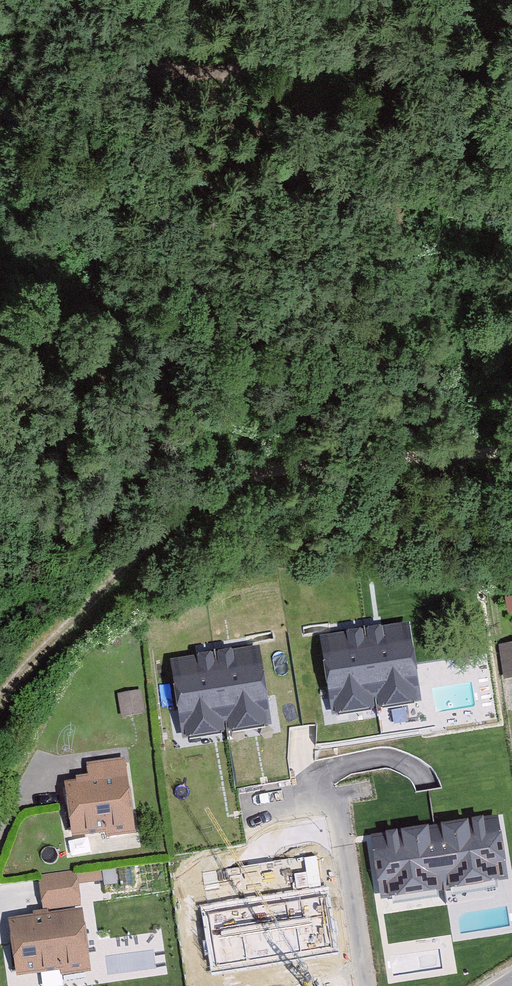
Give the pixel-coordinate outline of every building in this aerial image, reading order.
[(325,644),(336,711),(418,698),(407,631),(325,644)] [(503,675),(511,673),(511,642),(497,645),(503,675)] [(256,656),(175,669),(186,735),(267,722),(256,656)] [(124,692),(125,712),(150,707),(147,689),(124,692)] [(126,764),(65,773),(77,847),(138,838),(126,764)] [(497,815),(371,834),(380,896),(506,877),(497,815)] [(10,926),(22,985),(25,985),(95,973),(78,880),(38,887),(44,919),(10,926)] [(210,948),(271,961),(279,985),(308,985),(323,983),(307,908),(271,916),(218,904),(210,948)]
